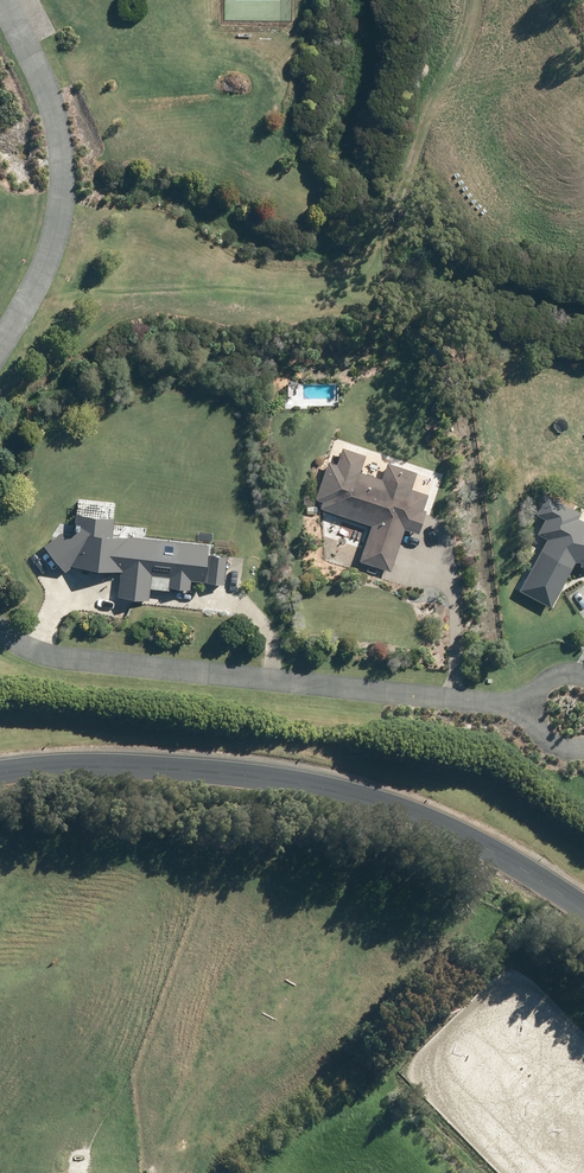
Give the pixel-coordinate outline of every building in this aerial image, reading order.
[(341,461),(333,459),(320,497),(324,499),(322,506),(373,523),(361,556),(396,568),(410,525),(425,530),(431,511),(426,509),(432,493),(415,487),(421,469),(390,459),(384,477),(363,469),(369,452),(346,445),(341,461)] [(574,562),(583,562),(583,522),(576,519),(578,513),(546,496),(536,514),(542,518),(534,536),(542,540),(528,567),(563,585),(574,562)] [(63,572),(70,566),(117,572),(115,596),(145,600),(147,585),(187,590),(188,580),(221,583),(224,556),(203,554),(204,544),(109,534),(111,518),(73,514),(72,522),(42,546),(63,572)]
